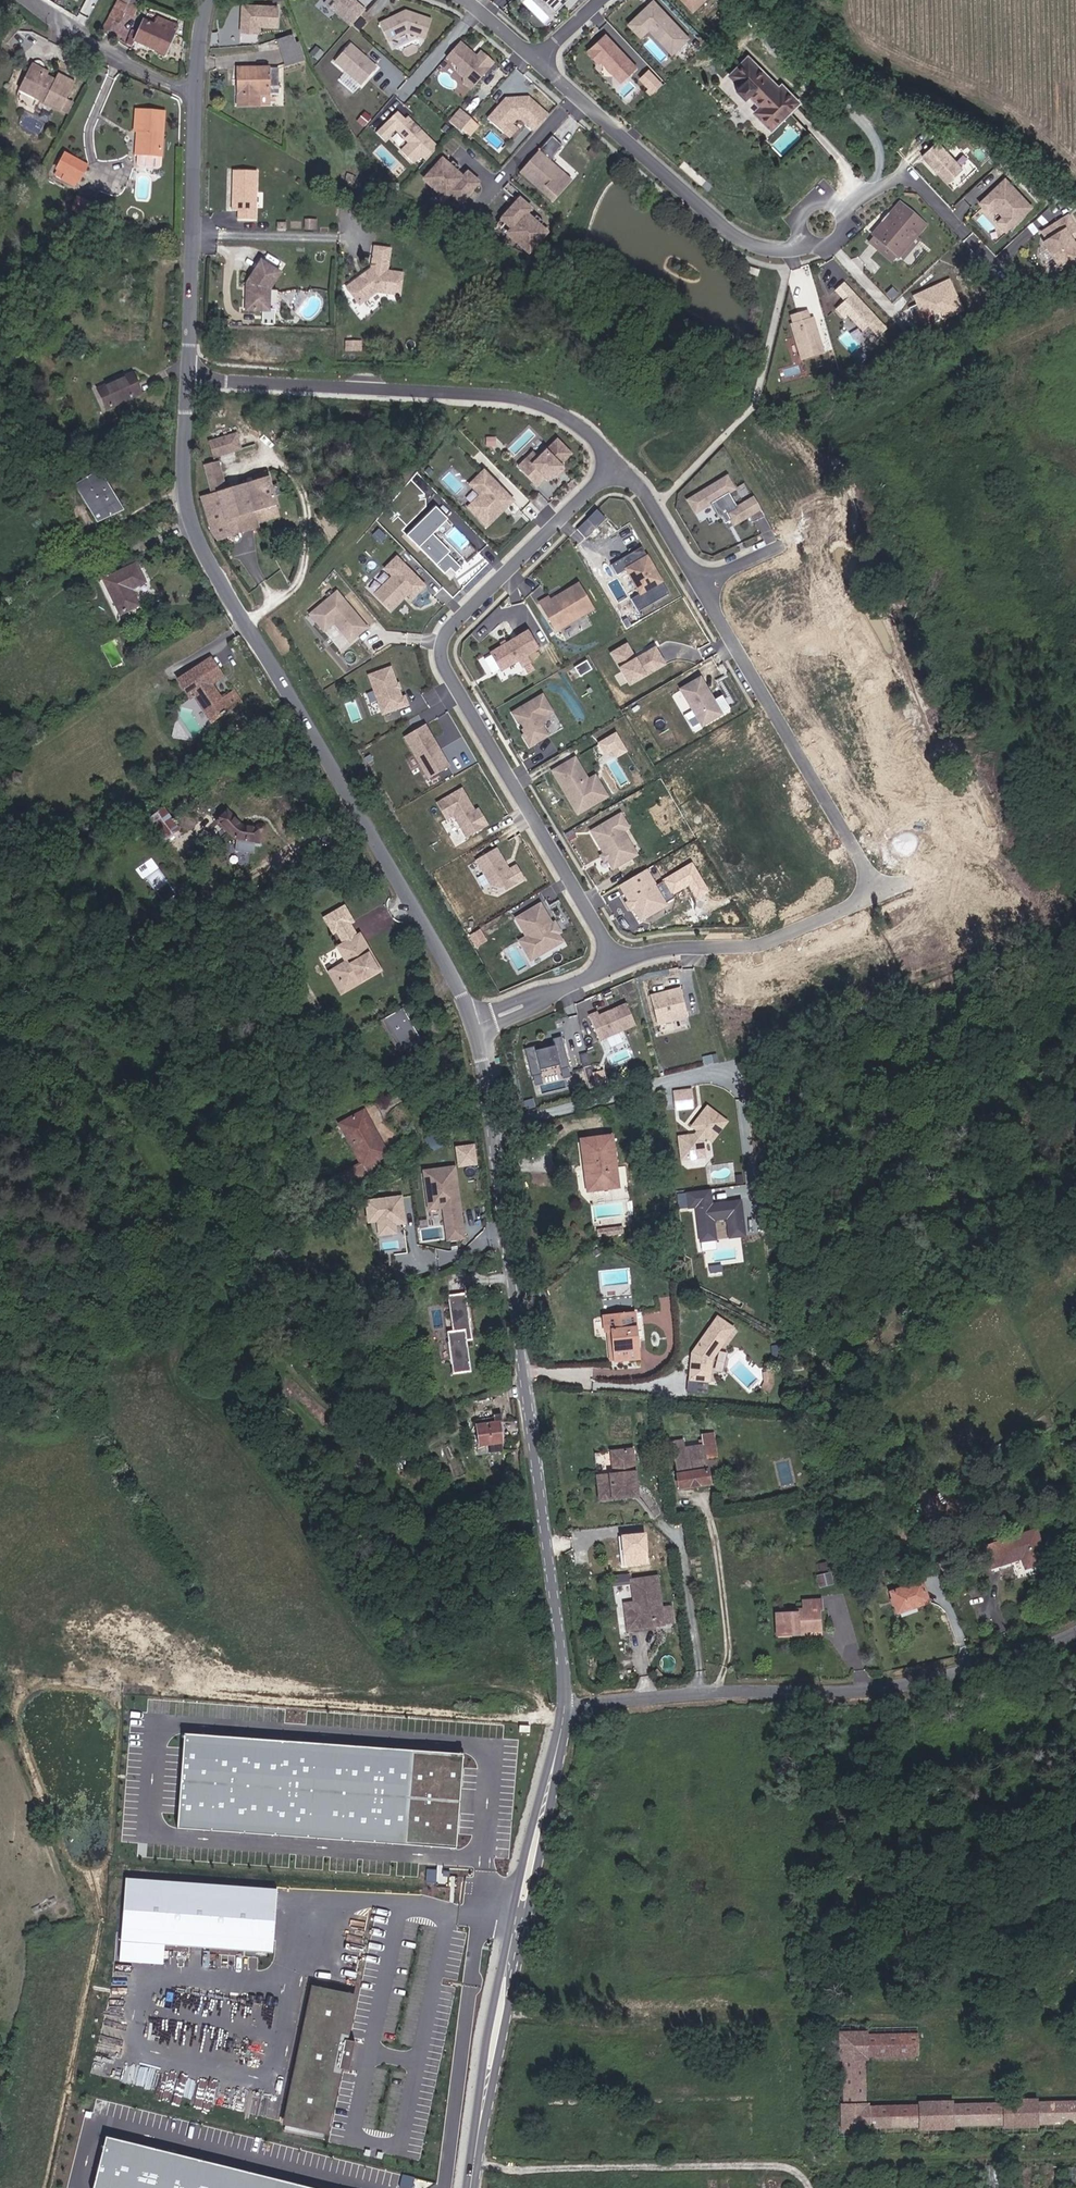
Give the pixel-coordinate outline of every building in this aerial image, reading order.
[(135,0),(126,0),(123,7),(130,10),(135,0)] [(138,0),(135,0),(130,10),(132,12),(138,0)] [(366,7),(359,0),(325,0),(352,24),(366,7)] [(567,0),(548,0),(557,10),(567,0)] [(657,0),(653,0),(630,22),(642,35),(650,27),(665,43),(673,35),(682,45),(691,36),(657,0)] [(695,12),(707,0),(682,0),(695,12)] [(123,7),(113,2),(99,28),(103,30),(112,14),(118,17),(123,7)] [(279,6),(242,5),(240,34),(260,35),(260,29),(278,30),(279,6)] [(426,36),(432,17),(406,8),(380,21),(389,39),(408,30),(426,36)] [(366,20),(361,16),(357,20),(362,24),(366,20)] [(182,29),(160,18),(156,27),(146,21),(136,41),(168,55),(182,29)] [(638,66),(607,32),(588,49),(599,61),(601,59),(622,80),(638,66)] [(297,44),(293,34),(277,39),(286,66),(306,59),(301,43),(297,44)] [(674,52),(682,45),(673,35),(665,43),(674,52)] [(477,81),(494,61),(482,50),(477,54),(475,57),(470,52),(472,50),(461,40),(447,55),(458,65),(459,71),(465,75),(470,75),(477,81)] [(363,83),(378,65),(350,42),(335,60),(363,83)] [(752,47),(724,73),(735,84),(729,89),(739,99),(744,94),(756,105),(748,112),(766,131),(805,95),(788,76),(783,80),(752,47)] [(61,79),(36,65),(24,86),(68,110),(83,82),(65,72),(61,79)] [(649,67),(638,78),(653,93),(664,82),(649,67)] [(244,95),(237,95),(237,105),(259,105),(259,94),(280,94),(280,68),(236,68),(237,80),(244,80),(244,95)] [(472,87),(477,81),(470,75),(465,75),(465,81),(472,87)] [(549,113),(530,96),(527,99),(525,96),(509,97),(509,100),(507,100),(504,103),(501,103),(488,117),(504,132),(512,124),(517,118),(522,118),(535,129),(549,113)] [(451,120),(461,129),(471,117),(461,108),(451,120)] [(438,146),(409,115),(406,117),(399,109),(378,129),(385,137),(397,126),(410,140),(402,148),(413,160),(422,152),(427,158),(438,146)] [(171,113),(144,111),(143,134),(146,134),(145,153),(168,156),(171,113)] [(463,127),(469,135),(481,127),(474,118),(463,127)] [(509,137),(517,129),(512,124),(504,132),(509,137)] [(43,137),(38,146),(45,150),(50,141),(43,137)] [(965,169),(938,141),(924,155),(950,183),(965,169)] [(573,179),(538,150),(518,174),(554,203),(573,179)] [(92,164),(69,151),(61,164),(69,168),(66,173),(77,181),(81,175),(85,177),(92,164)] [(167,166),(168,156),(145,153),(144,163),(146,166),(164,168),(167,166)] [(442,156),(421,180),(456,212),(482,183),(468,170),(463,176),(442,156)] [(254,166),(230,166),(229,205),(235,205),(235,215),(253,216),(254,166)] [(1034,209),(1008,180),(982,204),(990,213),(996,208),(1005,218),(999,223),(1008,233),(1034,209)] [(534,207),(520,194),(497,220),(509,230),(505,234),(530,256),(551,233),(529,214),(534,207)] [(876,241),(900,263),(926,230),(901,210),(876,241)] [(1075,258),(1075,246),(1069,237),(1075,233),(1075,228),(1070,218),(1043,234),(1049,243),(1047,249),(1054,260),(1056,259),(1061,267),(1075,258)] [(314,229),(313,221),(305,221),(305,229),(314,229)] [(389,267),(389,249),(374,249),(374,265),(349,280),(361,296),(364,296),(380,288),(403,289),(404,268),(389,267)] [(282,272),(264,258),(244,279),(244,301),(251,307),(264,306),(271,301),(271,286),(282,272)] [(760,268),(750,265),(748,271),(758,274),(760,268)] [(951,277),(931,285),(913,293),(927,325),(965,308),(951,277)] [(888,330),(845,283),(837,290),(846,301),(837,309),(845,317),(848,315),(863,332),(869,326),(879,337),(888,330)] [(822,353),(817,335),(819,335),(814,317),(811,318),(808,311),(792,315),(795,323),(797,322),(807,357),(822,353)] [(360,352),(360,343),(347,343),(347,352),(360,352)] [(108,409),(144,394),(133,372),(97,388),(108,409)] [(215,458),(243,450),(238,432),(209,440),(215,458)] [(526,459),(518,467),(537,486),(545,478),(548,481),(556,474),(560,470),(562,468),(559,466),(571,455),(558,441),(546,452),(544,450),(537,458),(531,463),(527,460),(526,459)] [(527,460),(531,463),(537,458),(533,454),(527,460)] [(217,463),(201,467),(202,495),(211,527),(219,540),(260,528),(259,523),(255,513),(278,506),(270,478),(225,491),(217,463)] [(505,508),(512,502),(483,472),(470,485),(481,496),(468,508),(486,526),(499,514),(497,512),(504,506),(505,508)] [(95,477),(74,489),(83,507),(89,504),(98,523),(114,513),(95,477)] [(733,525),(747,517),(751,524),(764,517),(753,498),(736,508),(728,493),(734,490),(726,477),(687,501),(694,514),(710,505),(718,519),(721,518),(725,524),(730,521),(733,525)] [(83,507),(93,526),(98,523),(89,504),(83,507)] [(259,523),(281,516),(278,506),(255,513),(259,523)] [(461,568),(448,554),(450,552),(432,534),(448,520),(435,507),(406,536),(444,574),(450,569),(455,574),(461,568)] [(604,519),(596,510),(587,520),(595,528),(604,519)] [(595,528),(587,520),(576,530),(585,538),(595,528)] [(733,525),(730,521),(725,524),(727,529),(733,525)] [(380,543),(386,538),(378,530),(372,536),(380,543)] [(651,564),(641,548),(629,555),(634,564),(641,560),(645,567),(651,564)] [(639,612),(669,595),(651,564),(645,567),(641,560),(634,564),(629,555),(620,560),(640,594),(631,599),(639,612)] [(425,586),(396,558),(385,569),(393,576),(375,594),(390,611),(402,599),(399,597),(404,592),(407,594),(411,599),(425,586)] [(455,574),(450,569),(444,574),(449,580),(455,574)] [(131,570),(98,591),(119,626),(137,615),(127,599),(144,590),(131,570)] [(592,609),(578,585),(550,601),(548,598),(540,603),(556,631),(592,609)] [(366,628),(336,592),(310,614),(324,631),(334,622),(350,641),(366,628)] [(538,649),(527,631),(490,653),(491,655),(499,669),(500,671),(518,661),(524,670),(531,666),(526,656),(538,649)] [(629,685),(658,668),(649,651),(639,657),(630,642),(610,653),(629,685)] [(665,664),(656,647),(649,651),(658,668),(665,664)] [(499,669),(491,655),(484,660),(492,673),(499,669)] [(576,668),(582,677),(593,670),(588,661),(576,668)] [(210,687),(221,679),(211,662),(177,682),(187,700),(193,697),(211,723),(240,705),(233,695),(221,703),(210,687)] [(527,675),(534,670),(531,666),(524,670),(527,675)] [(369,676),(382,715),(408,706),(405,697),(401,698),(391,668),(369,676)] [(729,710),(721,696),(712,701),(699,679),(680,691),(692,711),(701,726),(729,710)] [(542,725),(543,716),(552,711),(543,695),(511,713),(517,724),(519,722),(526,733),(522,736),(528,747),(548,736),(542,725)] [(701,726),(692,711),(683,717),(692,732),(701,726)] [(404,737),(423,770),(431,765),(436,774),(449,766),(425,725),(404,737)] [(616,731),(598,741),(607,756),(613,753),(616,758),(628,752),(616,731)] [(552,772),(576,812),(598,799),(587,781),(574,759),(552,772)] [(431,765),(423,770),(428,779),(436,774),(431,765)] [(594,777),(587,781),(598,799),(576,812),(577,814),(606,797),(594,777)] [(487,825),(477,809),(474,811),(461,788),(436,803),(446,819),(452,815),(465,837),(487,825)] [(251,821),(237,820),(226,804),(212,814),(216,820),(221,817),(227,827),(236,834),(246,839),(252,840),(263,840),(265,828),(266,825),(266,823),(266,820),(264,818),(262,816),(259,816),(257,816),(254,817),(251,821)] [(621,814),(590,832),(604,854),(607,860),(612,869),(637,854),(623,832),(629,828),(621,814)] [(505,890),(523,879),(515,866),(508,870),(495,849),(475,860),(489,885),(500,888),(503,887),(505,890)] [(706,891),(690,865),(664,881),(671,894),(687,884),(696,898),(706,891)] [(639,920),(665,904),(664,903),(655,887),(644,870),(618,886),(627,901),(632,908),(639,920)] [(671,894),(664,881),(655,887),(664,903),(673,897),(671,894)] [(516,908),(520,914),(543,900),(539,893),(516,908)] [(352,919),(344,905),(325,916),(334,930),(339,927),(348,922),(352,919)] [(561,942),(539,905),(515,919),(537,956),(561,942)] [(355,934),(348,922),(339,927),(346,940),(355,934)] [(372,952),(360,931),(355,934),(346,940),(337,945),(344,959),(347,965),(330,974),(341,995),(378,974),(366,956),(372,952)] [(366,956),(378,974),(383,971),(372,952),(366,956)] [(323,971),(338,997),(341,995),(330,974),(347,965),(344,959),(323,971)] [(687,1018),(680,990),(651,997),(659,1026),(687,1018)] [(588,1017),(598,1042),(634,1027),(626,1005),(598,1016),(597,1013),(588,1017)] [(421,1034),(406,1006),(388,1015),(403,1044),(421,1034)] [(401,1051),(424,1039),(421,1034),(403,1044),(388,1015),(383,1018),(401,1051)] [(570,1067),(563,1036),(554,1039),(555,1043),(544,1046),(545,1048),(537,1050),(536,1046),(526,1049),(533,1076),(543,1074),(542,1070),(560,1065),(561,1069),(570,1067)] [(688,1108),(686,1092),(668,1094),(669,1110),(688,1108)] [(700,1156),(697,1140),(701,1136),(706,1141),(721,1121),(701,1107),(687,1126),(693,1131),(690,1135),(674,1137),(677,1160),(700,1156)] [(390,1153),(364,1111),(346,1120),(365,1153),(360,1156),(363,1162),(341,1173),(348,1188),(387,1167),(383,1157),(390,1153)] [(346,1120),(341,1123),(360,1156),(365,1153),(346,1120)] [(428,1136),(436,1151),(446,1144),(438,1131),(428,1136)] [(612,1168),(619,1168),(615,1135),(582,1139),(590,1190),(614,1186),(612,1168)] [(476,1143),(455,1146),(458,1167),(479,1163),(476,1143)] [(455,1167),(424,1170),(429,1210),(441,1209),(445,1241),(464,1239),(455,1167)] [(612,1168),(614,1186),(621,1185),(619,1168),(612,1168)] [(707,1207),(705,1189),(682,1192),(684,1208),(691,1207),(696,1242),(711,1240),(709,1220),(722,1219),(725,1238),(741,1236),(736,1201),(712,1204),(713,1207),(707,1207)] [(402,1195),(364,1200),(367,1224),(376,1223),(378,1235),(397,1232),(396,1225),(405,1224),(402,1195)] [(623,1225),(600,1228),(601,1234),(623,1231),(623,1225)] [(471,1337),(464,1291),(449,1293),(452,1311),(449,1312),(451,1329),(446,1330),(447,1341),(449,1341),(452,1361),(450,1361),(452,1372),(470,1369),(465,1338),(471,1337)] [(634,1356),(629,1310),(599,1314),(601,1330),(602,1330),(607,1329),(611,1359),(634,1356)] [(717,1315),(690,1353),(687,1391),(709,1393),(712,1365),(737,1329),(717,1315)] [(602,1330),(606,1359),(611,1359),(607,1329),(602,1330)] [(766,1390),(774,1385),(772,1373),(764,1373),(765,1379),(762,1383),(766,1390)] [(476,1424),(478,1446),(484,1445),(500,1443),(499,1422),(501,1422),(501,1412),(490,1412),(491,1423),(476,1424)] [(397,1444),(400,1451),(415,1444),(411,1437),(397,1444)] [(709,1442),(697,1444),(698,1457),(711,1454),(709,1442)] [(501,1452),(500,1443),(484,1445),(485,1454),(501,1452)] [(702,1481),(698,1457),(697,1444),(670,1449),(676,1486),(702,1481)] [(609,1473),(594,1474),(595,1499),(630,1495),(627,1450),(607,1451),(609,1473)] [(647,1532),(622,1534),(625,1566),(649,1563),(647,1532)] [(1037,1533),(1003,1544),(1008,1560),(1022,1557),(1026,1571),(1047,1564),(1037,1533)] [(660,1623),(653,1572),(638,1574),(643,1607),(619,1611),(621,1628),(660,1623)] [(643,1607),(638,1574),(633,1575),(637,1603),(618,1605),(619,1611),(643,1607)] [(917,1588),(886,1601),(896,1623),(926,1610),(917,1588)] [(776,1637),(798,1636),(798,1632),(819,1632),(818,1614),(823,1613),(823,1601),(801,1602),(801,1612),(792,1613),(792,1616),(775,1616),(776,1637)] [(460,1755),(181,1734),(175,1826),(454,1847),(460,1755)] [(272,1952),(276,1890),(124,1880),(119,1962),(163,1965),(164,1944),(272,1952)] [(359,1997),(310,1986),(283,2115),(332,2126),(344,2069),(350,2071),(357,2043),(349,2042),(359,1997)] [(921,2045),(869,2046),(869,2043),(842,2043),(843,2070),(846,2070),(847,2115),(844,2115),(845,2142),(871,2141),(871,2138),(923,2137),(923,2140),(956,2139),(956,2136),(1007,2135),(1007,2138),(1040,2137),(1040,2134),(1075,2133),(1075,2113),(1039,2113),(1039,2110),(1007,2110),(1007,2114),(955,2115),(955,2112),(922,2113),(922,2116),(871,2117),(871,2114),(868,2114),(867,2069),(870,2069),(870,2066),(922,2065),(921,2045)] [(106,2137),(93,2187),(305,2187),(106,2137)] [(1003,2175),(988,2176),(989,2187),(1004,2187),(1003,2175)] [(982,2177),(967,2178),(968,2187),(983,2187),(982,2177)]
